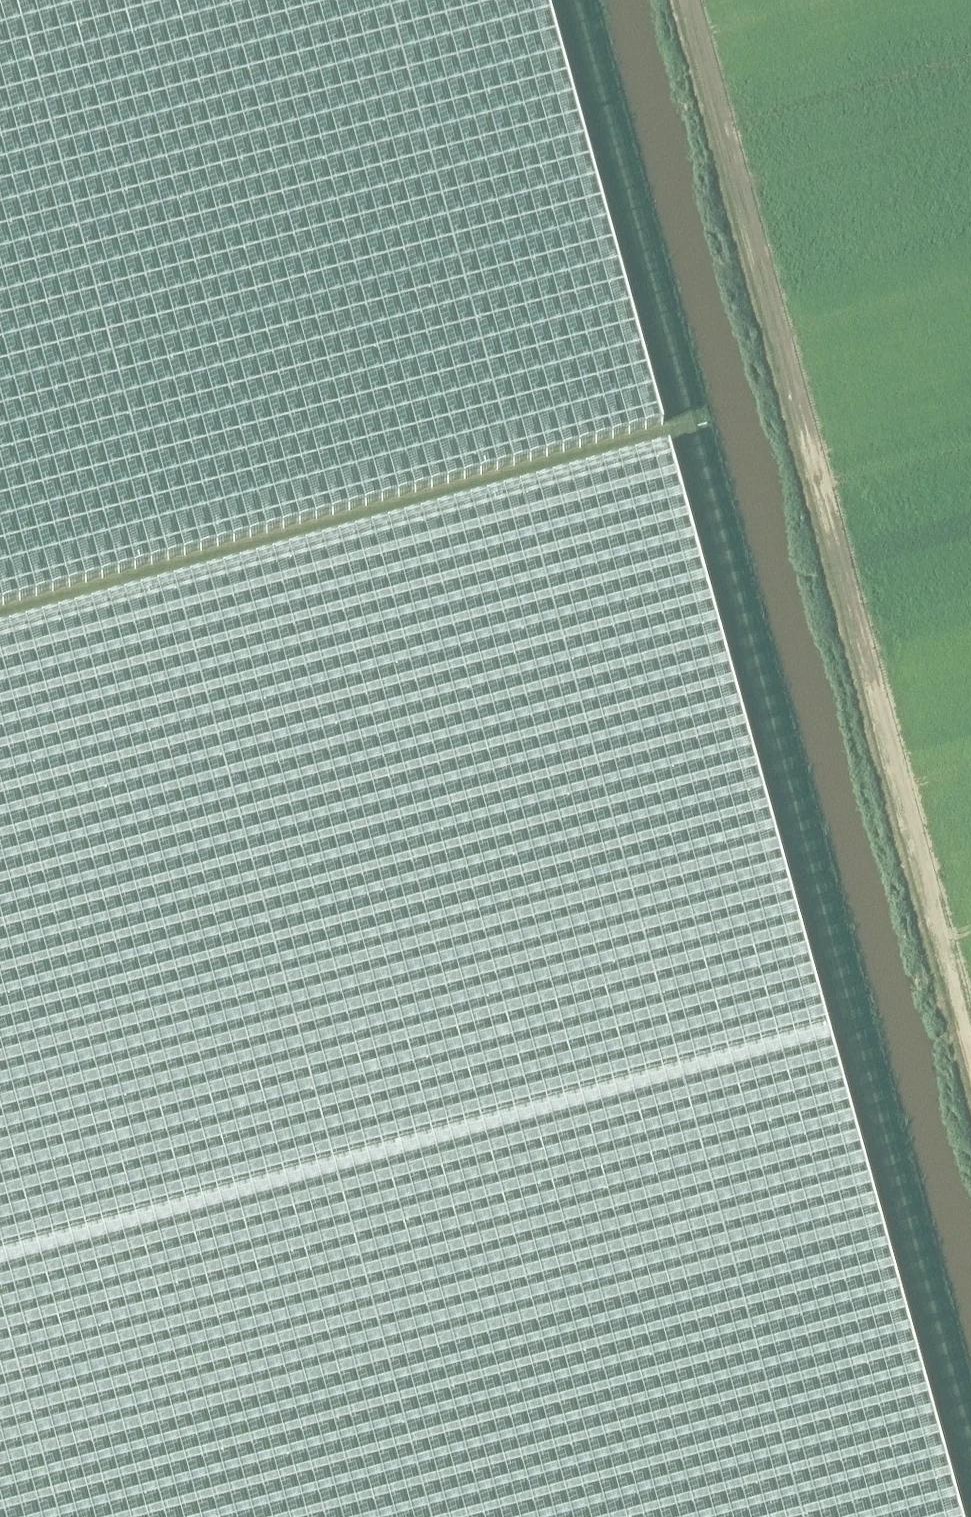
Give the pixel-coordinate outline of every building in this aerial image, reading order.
[(663,423),(548,0),(0,0),(0,604),(663,423)] [(669,445),(0,628),(0,1516),(962,1516),(669,445)]
